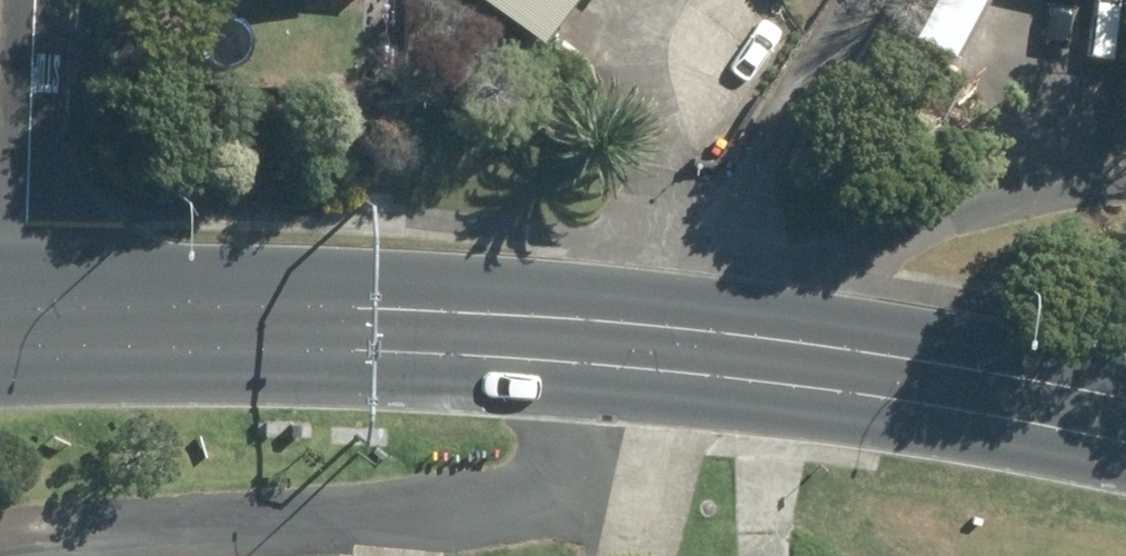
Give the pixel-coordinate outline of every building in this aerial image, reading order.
[(539,44),(572,0),(481,0),(539,44)]
